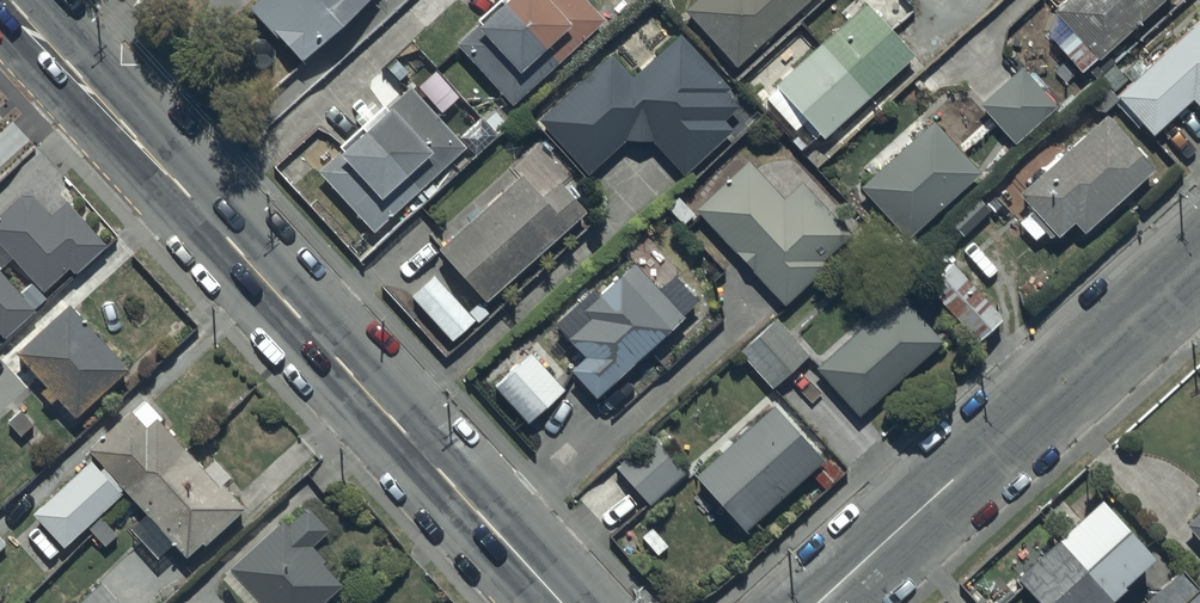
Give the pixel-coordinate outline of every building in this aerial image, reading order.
[(251,12),(301,66),(372,0),(263,0),(251,12)] [(456,48),(511,108),(604,24),(583,0),(500,0),(476,21),(480,27),(456,48)] [(683,13),(735,70),(814,0),(697,0),(683,13)] [(1053,14),(1057,19),(1048,39),(1081,76),(1166,0),(1071,0),(1053,14)] [(913,58),(865,7),(764,100),(795,133),(806,123),(823,141),(913,58)] [(1116,98),(1152,139),(1193,103),(1199,111),(1199,23),(1116,98)] [(611,57),(540,123),(589,177),(626,144),(627,144),(628,145),(629,145),(630,145),(631,145),(632,145),(633,145),(634,145),(635,145),(636,145),(637,145),(638,145),(639,146),(640,146),(641,146),(642,146),(643,146),(644,146),(645,146),(646,146),(647,146),(648,146),(649,145),(650,145),(651,145),(652,145),(653,145),(654,145),(684,178),(732,132),(724,124),(738,111),(725,96),(729,92),(680,38),(634,81),(611,57)] [(938,59),(916,79),(936,103),(959,83),(938,59)] [(1057,108),(1021,69),(979,108),(1015,147),(1057,108)] [(465,150),(411,90),(388,111),(385,108),(339,149),(342,152),(318,174),(372,234),(465,150)] [(919,115),(858,170),(869,181),(859,190),(899,235),(885,247),(898,261),(912,249),(906,242),(980,176),(934,124),(930,127),(919,115)] [(1155,173),(1105,119),(1018,197),(1032,213),(1018,226),(1034,242),(1044,233),(1053,244),(1073,226),(1084,238),(1155,173)] [(784,202),(748,163),(696,211),(785,308),(828,268),(823,263),(851,237),(803,185),(784,202)] [(541,201),(520,177),(436,253),(483,306),(585,215),(559,186),(541,201)] [(9,256),(40,289),(66,265),(72,271),(106,241),(65,196),(48,212),(23,185),(0,206),(0,264),(9,256)] [(991,215),(979,200),(949,224),(962,239),(991,215)] [(583,361),(568,375),(593,403),(682,323),(627,261),(554,328),(583,361)] [(952,265),(925,288),(976,346),(1003,322),(952,265)] [(42,298),(25,280),(14,290),(0,274),(0,336),(42,298)] [(476,324),(435,276),(410,297),(452,345),(476,324)] [(900,295),(815,371),(859,420),(944,345),(900,295)] [(69,307),(14,356),(44,389),(36,396),(48,409),(55,403),(73,423),(129,374),(69,307)] [(809,354),(777,319),(740,354),(773,389),(809,354)] [(564,391),(528,354),(499,381),(535,419),(564,391)] [(53,486),(27,511),(58,545),(119,490),(142,514),(137,518),(150,531),(154,528),(182,558),(240,505),(219,483),(231,472),(211,449),(199,460),(195,455),(194,456),(171,431),(175,428),(167,419),(162,424),(158,419),(162,416),(140,393),(82,447),(98,464),(95,467),(85,457),(65,475),(62,472),(50,483),(53,486)] [(772,409),(693,478),(743,536),(753,528),(767,544),(784,529),(770,512),(822,466),(772,409)] [(685,473),(652,438),(616,470),(649,506),(685,473)] [(1014,583),(1032,602),(1116,602),(1124,595),(1122,593),(1153,564),(1100,506),(1045,556),(1033,542),(1009,564),(1020,576),(1014,583)] [(283,522),(221,580),(242,602),(324,602),(340,589),(321,568),(324,565),(310,549),(328,533),(306,510),(287,527),(283,522)] [(1187,528),(1199,543),(1199,516),(1187,528)] [(98,577),(122,602),(151,602),(180,576),(142,535),(98,577)] [(1180,575),(1149,602),(1199,602),(1199,597),(1180,575)] [(71,602),(117,602),(97,581),(71,602)]
